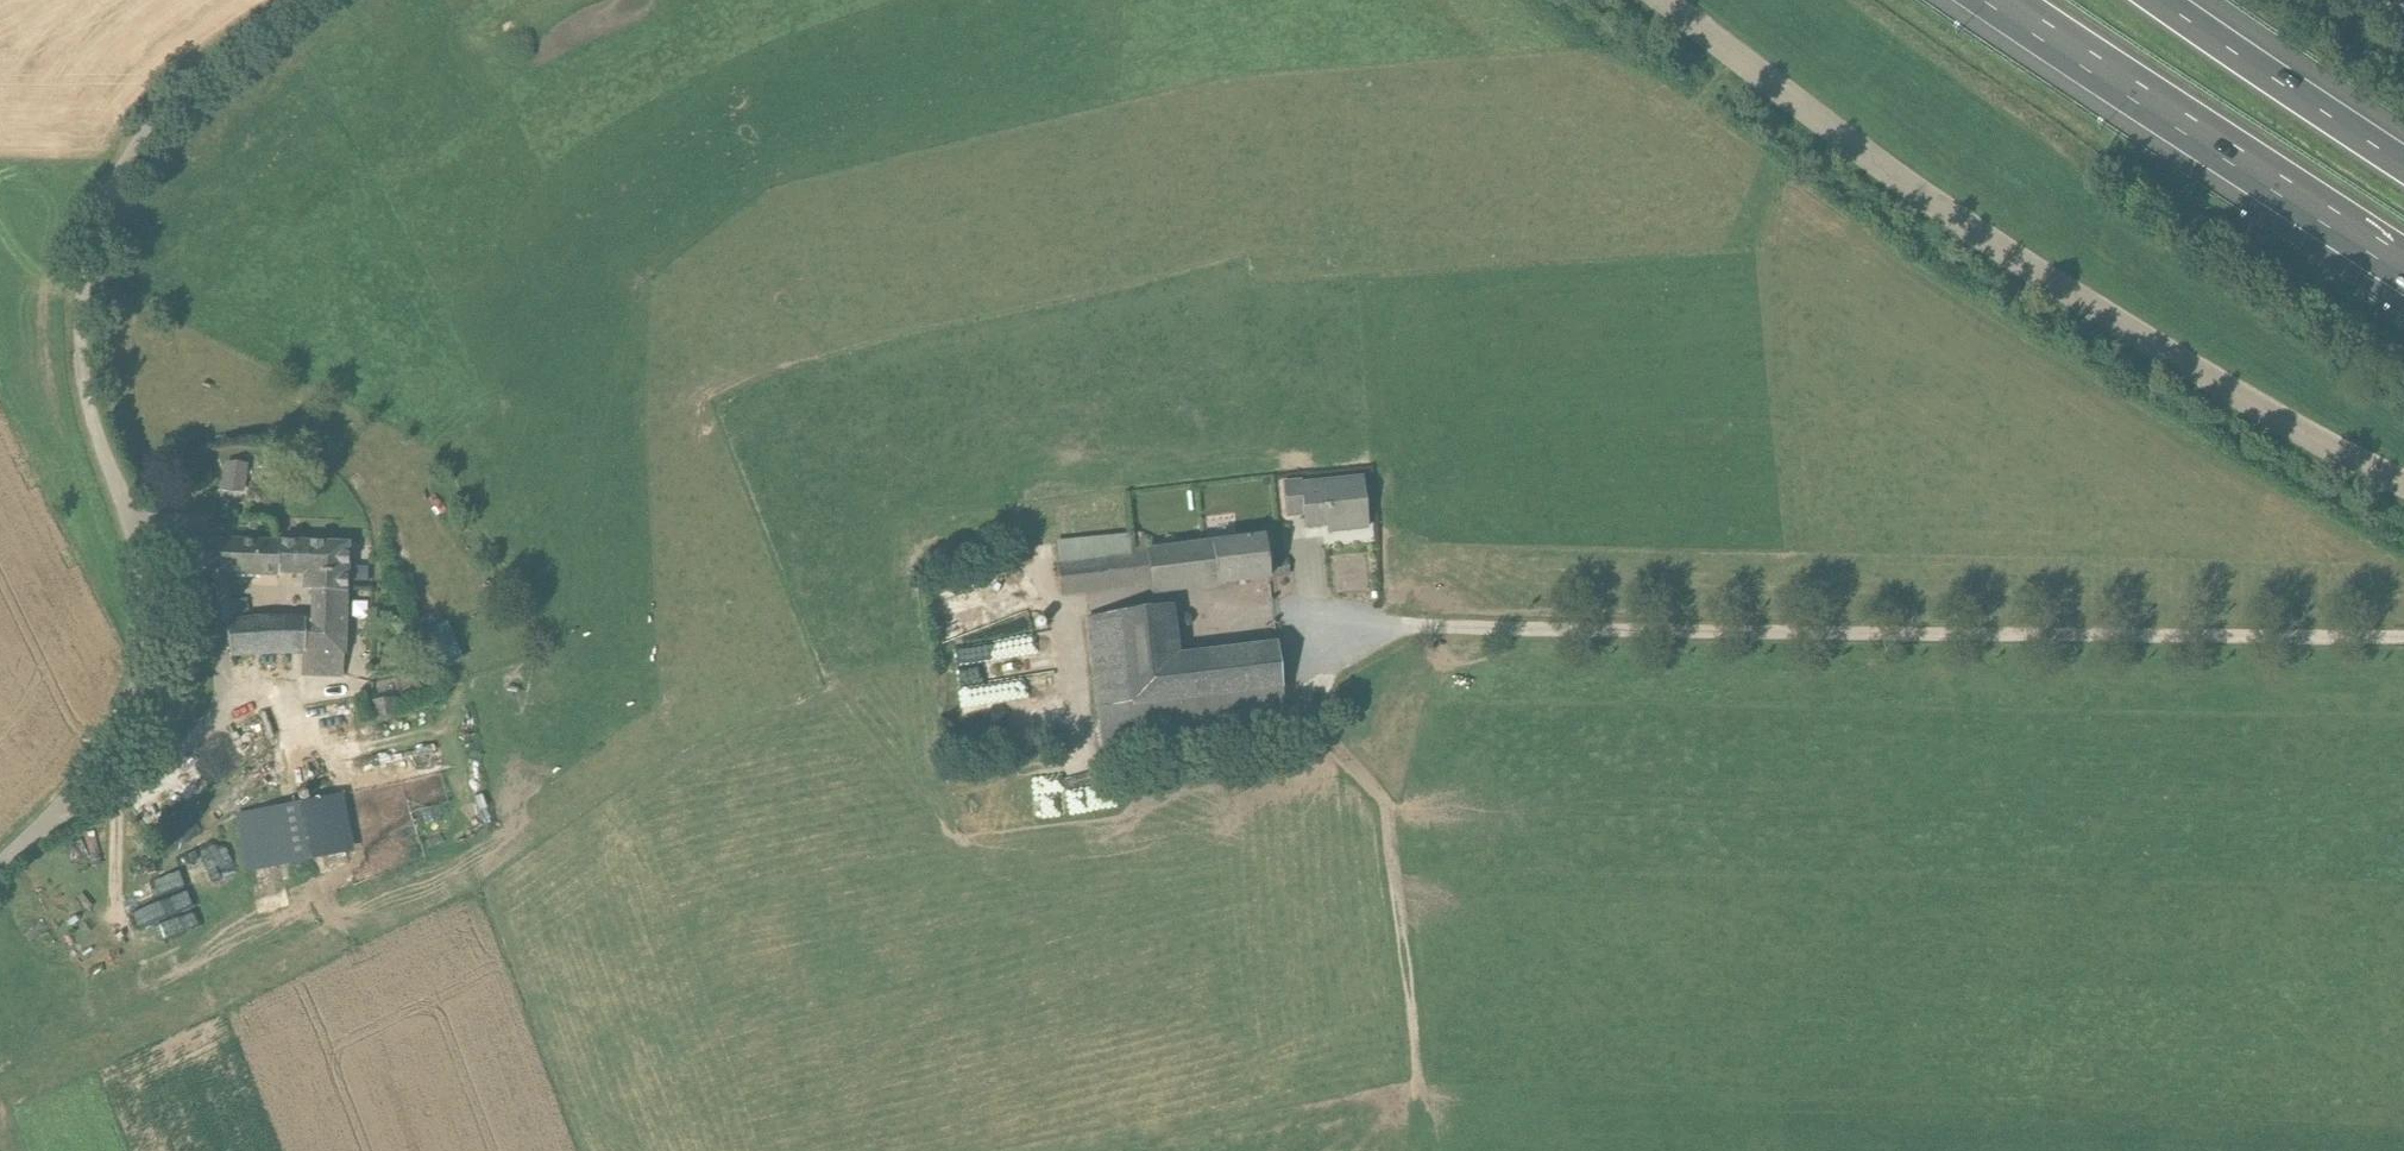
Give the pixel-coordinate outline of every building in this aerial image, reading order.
[(252,487),(251,456),(226,457),(227,489),(252,487)] [(1369,527),(1366,503),(1364,476),(1302,483),(1302,480),(1283,482),(1287,518),(1304,516),(1305,529),(1328,526),(1328,531),(1369,527)] [(1265,538),(1211,544),(1216,586),(1270,578),(1265,538)] [(346,655),(350,546),(190,540),(189,569),(225,570),(226,575),(278,577),(278,575),(302,575),(302,592),(312,592),(310,618),(310,623),(300,623),(300,618),(247,620),(233,620),(232,620),(226,620),(231,657),(281,654),(306,655),(343,655),(346,655)] [(1166,593),(1216,586),(1211,544),(1146,552),(1151,598),(1166,595),(1166,593)] [(244,599),(230,601),(233,620),(247,620),(244,599)] [(1099,707),(1103,746),(1287,724),(1277,646),(1175,660),(1168,606),(1085,617),(1095,708),(1099,707)] [(343,655),(306,655),(304,674),(342,676),(343,655)] [(1000,666),(1000,660),(965,659),(965,686),(1000,687),(1000,666)] [(373,718),(396,716),(394,698),(371,701),(373,718)] [(343,794),(243,813),(254,870),(354,851),(343,794)]
